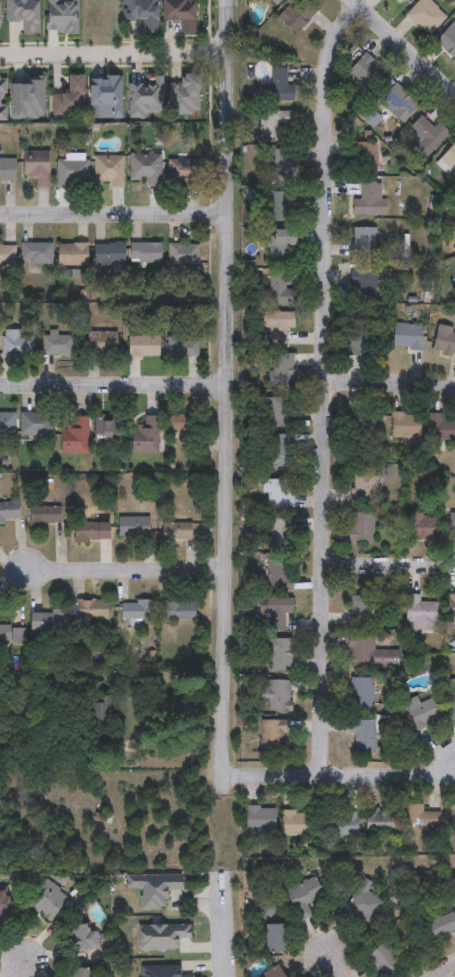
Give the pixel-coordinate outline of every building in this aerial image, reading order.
[(122,18),(122,0),(157,0),(157,34),(141,34),(141,18),(122,18)] [(275,17),(291,0),(303,0),(315,11),(294,34),(275,17)] [(405,13),(418,0),(428,0),(446,17),(427,36),(405,13)] [(452,22),(454,25),(454,62),(434,40),(452,22)] [(346,72),(361,52),(384,69),(369,89),(346,72)] [(259,102),(259,85),(270,85),(270,68),(286,68),(286,85),(293,85),(293,102),(259,102)] [(164,77),(142,77),(142,84),(131,84),(131,115),(164,116),(164,77)] [(419,104),(402,124),(375,100),(391,81),(419,104)] [(295,112),(295,140),(258,140),(258,112),(295,112)] [(437,122),(449,133),(427,157),(414,146),(421,139),(408,126),(419,115),(432,127),(437,122)] [(356,172),(356,140),(376,140),(376,172),(356,172)] [(453,140),(454,141),(454,175),(437,162),(453,140)] [(292,149),(292,182),(268,182),(268,149),(292,149)] [(50,151),(50,188),(36,188),(36,178),(26,178),(26,151),(50,151)] [(159,184),(129,184),(129,153),(159,153),(159,184)] [(108,186),(108,182),(94,182),(94,155),(124,156),(123,186),(108,186)] [(16,181),(0,180),(0,159),(17,159),(16,181)] [(165,184),(165,160),(199,160),(199,184),(165,184)] [(58,161),(89,161),(89,186),(58,186),(58,161)] [(380,199),(386,199),(386,215),(351,215),(351,199),(359,199),(359,182),(380,182),(380,199)] [(289,192),(289,220),(264,220),(264,192),(289,192)] [(375,228),(375,257),(350,257),(350,228),(375,228)] [(292,261),(267,261),(267,232),(292,232),(292,261)] [(51,264),(21,264),(21,242),(51,242),(51,264)] [(158,243),(158,263),(127,263),(127,243),(158,243)] [(14,264),(0,264),(0,244),(14,244),(14,264)] [(58,244),(85,244),(85,266),(58,266),(58,244)] [(121,264),(91,264),(91,244),(121,244),(121,264)] [(197,264),(165,264),(165,244),(197,244),(197,264)] [(348,299),(348,269),(377,269),(377,299),(348,299)] [(284,272),(284,289),(294,289),(294,305),(257,305),(257,290),(268,290),(268,272),(284,272)] [(292,328),(283,327),(283,348),(266,348),(267,330),(260,329),(260,312),(292,313),(292,328)] [(407,320),(407,324),(422,324),(421,349),(391,349),(392,319),(407,320)] [(369,354),(345,354),(345,329),(357,329),(357,322),(369,322),(369,354)] [(435,326),(454,329),(454,355),(430,350),(435,326)] [(22,330),(22,337),(32,337),(32,357),(1,357),(1,330),(22,330)] [(81,355),(81,332),(114,332),(114,355),(81,355)] [(42,336),(70,336),(70,356),(42,356),(42,336)] [(166,359),(166,336),(194,336),(194,359),(166,359)] [(124,337),(154,337),(154,357),(124,357),(124,337)] [(292,386),(267,386),(267,353),(292,353),(292,386)] [(287,397),(287,427),(263,427),(263,397),(287,397)] [(350,441),(350,412),(374,412),(374,441),(350,441)] [(14,436),(0,436),(0,413),(14,413),(14,436)] [(50,436),(20,436),(20,413),(50,413),(50,436)] [(388,438),(388,413),(418,413),(418,438),(388,438)] [(452,414),(452,440),(426,440),(426,414),(452,414)] [(192,453),(174,453),(174,440),(166,440),(166,415),(192,415),(192,453)] [(85,417),(85,454),(57,454),(57,425),(68,425),(68,417),(85,417)] [(154,455),(127,455),(127,427),(140,427),(140,417),(154,417),(154,455)] [(89,444),(89,420),(106,420),(106,444),(89,444)] [(117,421),(118,434),(109,434),(109,422),(117,421)] [(265,467),(265,434),(292,434),(292,467),(265,467)] [(349,502),(350,471),(375,471),(375,502),(349,502)] [(290,479),(290,509),(262,509),(262,479),(290,479)] [(22,520),(0,521),(0,502),(21,501),(22,520)] [(30,506),(59,506),(59,525),(30,525),(30,506)] [(372,541),(348,541),(348,512),(372,512),(372,541)] [(404,539),(404,513),(438,513),(438,539),(404,539)] [(147,517),(147,536),(115,536),(115,517),(147,517)] [(292,548),(267,548),(267,518),(292,518),(292,548)] [(106,521),(106,540),(71,540),(71,521),(106,521)] [(159,522),(189,522),(189,542),(159,542),(159,522)] [(265,590),(265,560),(290,560),(290,590),(265,590)] [(405,630),(405,595),(418,595),(418,603),(438,603),(438,630),(405,630)] [(348,624),(348,596),(372,596),(372,624),(348,624)] [(282,614),(282,631),(268,631),(268,614),(257,614),(257,598),(290,598),(290,614),(282,614)] [(75,619),(75,600),(106,600),(106,619),(75,619)] [(150,601),(150,620),(117,620),(117,601),(150,601)] [(191,620),(160,620),(160,602),(191,602),(191,620)] [(63,631),(32,631),(32,612),(63,612),(63,631)] [(24,645),(0,645),(0,625),(24,625),(24,645)] [(373,650),(397,650),(397,667),(346,667),(346,636),(373,636),(373,650)] [(289,671),(265,671),(265,639),(289,639),(289,671)] [(347,678),(371,678),(371,709),(347,709),(347,678)] [(289,711),(261,711),(261,680),(289,680),(289,711)] [(430,698),(439,719),(411,731),(399,703),(416,696),(418,703),(430,698)] [(258,720),(283,720),(283,750),(258,750),(258,720)] [(374,720),(374,755),(354,755),(354,733),(345,733),(345,720),(374,720)] [(421,812),(438,812),(438,835),(405,835),(405,804),(421,804),(421,812)] [(243,832),(243,807),(273,807),(273,832),(243,832)] [(310,834),(279,834),(279,810),(310,810),(310,834)] [(394,810),(394,838),(364,837),(364,810),(394,810)] [(356,837),(329,837),(329,812),(356,812),(356,837)] [(137,911),(136,889),(124,889),(124,876),(181,875),(181,892),(162,892),(162,910),(137,911)] [(310,915),(297,922),(282,892),(313,876),(322,896),(305,905),(310,915)] [(24,905),(43,879),(67,896),(47,922),(24,905)] [(339,910),(364,879),(371,885),(365,892),(380,905),(361,928),(339,910)] [(13,920),(0,922),(0,891),(8,890),(13,920)] [(421,923),(454,909),(454,930),(429,940),(421,923)] [(363,953),(410,921),(422,938),(417,941),(421,948),(379,976),(363,953)] [(181,948),(140,949),(139,924),(192,923),(192,937),(181,938),(181,948)] [(68,950),(68,925),(95,925),(95,950),(68,950)] [(262,925),(282,925),(282,954),(262,954),(262,925)] [(95,969),(94,976),(73,976),(75,965),(95,969)] [(276,966),(281,976),(255,976),(276,966)]
